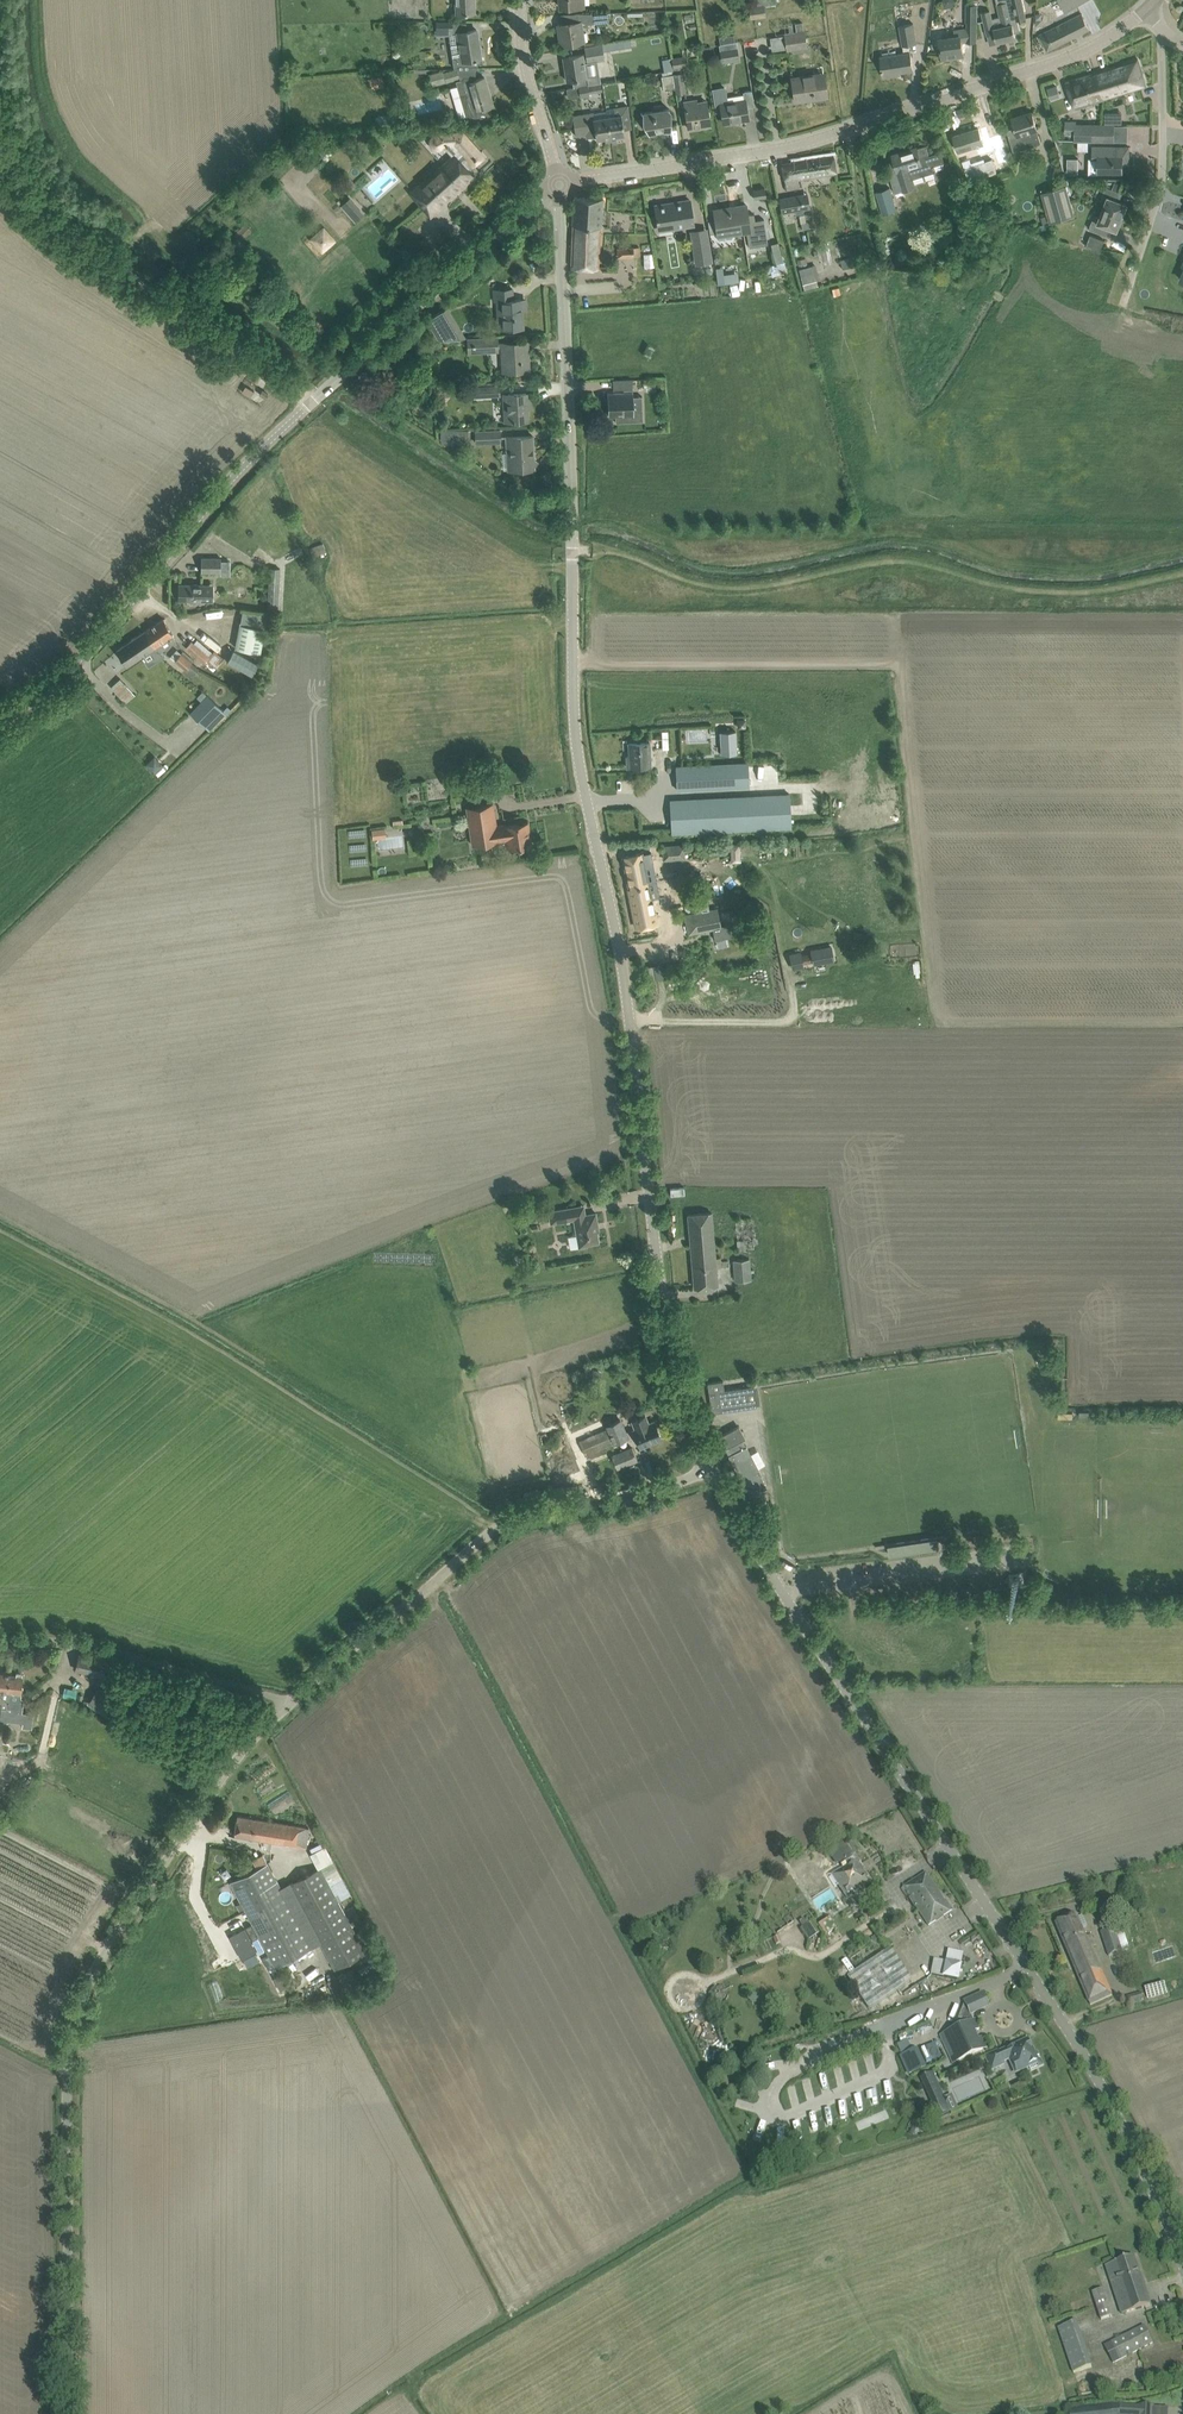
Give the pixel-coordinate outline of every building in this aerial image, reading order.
[(456,14),(475,13),(474,0),(455,0),(456,14)] [(982,12),(988,34),(995,32),(997,43),(1009,40),(1008,38),(1016,36),(1015,32),(1020,30),(1018,19),(1027,17),(1023,0),(997,0),(1001,16),(992,18),(991,10),(982,12)] [(1065,13),(1087,0),(1058,0),(1065,13)] [(967,4),(967,22),(976,22),(977,4),(967,4)] [(765,6),(749,8),(751,19),(766,17),(765,6)] [(565,23),(557,24),(561,45),(588,41),(587,32),(582,33),(581,25),(611,20),(610,13),(563,14),(565,23)] [(1082,13),(1040,35),(1047,50),(1090,29),(1082,13)] [(693,14),(684,16),(685,23),(694,21),(693,14)] [(452,33),(452,26),(452,22),(436,22),(436,36),(448,34),(453,68),(466,69),(478,68),(476,58),(481,57),(477,29),(452,33)] [(914,23),(900,26),(903,46),(917,43),(914,23)] [(954,27),(932,30),(935,49),(941,48),(942,58),(964,55),(962,41),(966,41),(967,41),(965,29),(954,30),(954,27)] [(804,29),(784,32),(787,50),(807,47),(804,29)] [(586,53),(563,57),(567,80),(587,77),(584,62),(605,59),(603,49),(619,47),(637,44),(636,38),(618,41),(602,43),(585,46),(586,53)] [(736,47),(736,48),(735,42),(721,44),(722,50),(720,50),(722,61),(738,58),(736,47)] [(911,51),(880,56),(883,77),(896,75),(896,73),(914,70),(911,51)] [(684,56),(672,58),(674,66),(685,64),(684,56)] [(1095,72),(1104,99),(1146,86),(1138,59),(1123,63),(1124,67),(1117,69),(1116,65),(1095,72)] [(586,64),(588,73),(596,72),(595,62),(586,64)] [(429,74),(433,86),(446,82),(443,70),(429,74)] [(673,74),(675,87),(676,93),(686,91),(683,72),(673,74)] [(1074,108),(1104,99),(1095,72),(1065,81),(1074,108)] [(827,96),(824,77),(824,73),(791,78),(795,101),(827,96)] [(673,74),(661,76),(662,82),(663,89),(675,87),(673,74)] [(476,111),(493,106),(484,77),(475,80),(474,76),(464,76),(462,79),(457,82),(462,98),(471,95),(473,103),(464,105),(467,117),(476,116),(476,111)] [(601,85),(588,87),(588,84),(578,86),(580,97),(590,95),(589,92),(602,90),(601,85)] [(725,88),(713,89),(717,111),(721,111),(723,123),(748,118),(746,107),(745,100),(727,103),(725,88)] [(696,100),(685,102),(687,117),(689,128),(690,128),(690,127),(696,126),(696,127),(710,125),(708,113),(707,104),(697,105),(696,100)] [(607,116),(611,141),(617,140),(616,136),(625,135),(624,129),(631,128),(629,116),(628,105),(614,107),(615,115),(607,116)] [(652,111),(643,112),(643,122),(644,125),(649,135),(656,132),(663,131),(671,132),(671,120),(671,110),(668,108),(664,109),(661,105),(653,106),(652,111)] [(596,136),(593,118),(594,118),(593,112),(584,114),(573,116),(576,135),(586,134),(586,137),(596,136)] [(1041,143),(1040,138),(1037,129),(1032,112),(1012,118),(1015,127),(1007,130),(1013,152),(1041,143)] [(394,113),(376,115),(377,131),(396,129),(394,113)] [(605,138),(605,142),(611,141),(607,116),(594,118),(593,118),(596,136),(596,140),(605,138)] [(1069,122),(1069,135),(1075,135),(1075,141),(1079,141),(1089,141),(1094,141),(1094,124),(1075,124),(1075,122),(1069,122)] [(1113,124),(1094,124),(1094,141),(1113,141),(1113,124)] [(979,129),(954,136),(958,151),(974,146),(978,162),(988,159),(983,143),(990,141),(987,132),(981,134),(979,129)] [(455,155),(412,193),(430,213),(453,193),(452,191),(459,185),(460,186),(472,175),(462,163),(467,158),(470,162),(481,153),(462,132),(436,134),(434,135),(433,135),(432,137),(431,138),(430,140),(430,142),(430,144),(431,145),(432,147),(433,148),(435,148),(437,149),(439,149),(440,148),(442,147),(450,140),(463,154),(457,158),(455,155)] [(998,161),(1006,158),(1001,141),(993,143),(998,161)] [(1079,141),(1079,151),(1089,151),(1089,141),(1079,141)] [(894,161),(885,163),(893,189),(902,186),(904,190),(913,188),(915,187),(912,179),(935,172),(933,166),(945,163),(941,151),(930,155),(927,145),(929,145),(929,144),(917,148),(893,155),(894,161)] [(1129,146),(1108,146),(1092,146),(1092,158),(1098,158),(1098,172),(1123,172),(1123,164),(1129,164),(1129,146)] [(791,161),(782,162),(784,176),(785,181),(786,190),(799,188),(798,179),(837,173),(836,166),(834,154),(798,160),(791,161)] [(1078,173),(1078,157),(1066,157),(1067,174),(1078,173)] [(1009,168),(1007,161),(999,164),(1002,171),(1009,168)] [(1075,215),(1066,185),(1042,192),(1048,215),(1041,217),(1043,224),(1050,222),(1075,215)] [(1103,209),(1123,217),(1128,204),(1116,199),(1119,191),(1106,186),(1100,199),(1106,201),(1103,209)] [(889,187),(876,191),(883,214),(896,210),(889,187)] [(766,197),(765,188),(753,190),(754,199),(766,197)] [(788,197),(791,212),(810,209),(807,193),(788,197)] [(573,225),(571,267),(598,268),(603,198),(574,196),(572,225),(573,225)] [(350,197),(340,206),(355,222),(365,213),(350,197)] [(690,200),(655,205),(658,225),(659,230),(677,227),(694,224),(690,200)] [(746,205),(714,210),(715,222),(718,240),(732,237),(735,233),(746,231),(749,247),(768,244),(763,218),(755,219),(754,213),(748,214),(746,205)] [(1117,230),(1123,217),(1103,209),(1100,217),(1094,215),(1089,228),(1102,233),(1106,225),(1117,230)] [(245,223),(229,238),(236,245),(252,231),(245,223)] [(322,254),(337,240),(323,226),(309,239),(322,254)] [(1086,246),(1101,249),(1104,240),(1090,234),(1086,246)] [(707,238),(696,240),(699,263),(711,261),(707,238)] [(772,268),(774,275),(787,272),(779,244),(771,246),(777,267),(772,268)] [(633,256),(633,246),(618,247),(618,256),(633,256)] [(653,266),(653,253),(643,253),(643,267),(653,266)] [(818,286),(814,271),(800,275),(804,289),(818,286)] [(494,289),(494,301),(502,301),(503,328),(523,327),(521,299),(513,299),(513,288),(494,289)] [(428,318),(427,319),(438,339),(465,337),(447,307),(428,318)] [(498,335),(467,337),(468,353),(498,352),(498,335)] [(425,353),(435,353),(434,339),(424,340),(425,353)] [(528,351),(528,341),(501,343),(503,371),(529,370),(529,359),(524,359),(524,351),(528,351)] [(624,392),(614,393),(608,393),(608,397),(609,416),(621,416),(635,415),(633,379),(625,380),(613,380),(613,388),(624,388),(624,392)] [(254,391),(246,385),(242,391),(251,396),(254,391)] [(473,396),(499,395),(499,385),(472,387),(473,396)] [(528,420),(527,393),(504,394),(505,421),(528,420)] [(445,446),(470,446),(471,429),(445,429),(445,446)] [(500,430),(475,431),(476,442),(501,441),(500,430)] [(533,435),(506,436),(508,470),(535,469),(534,465),(538,462),(534,458),(533,435)] [(326,551),(323,542),(308,547),(311,556),(326,551)] [(220,572),(221,558),(202,557),(201,572),(220,572)] [(276,606),(279,568),(267,567),(266,606),(276,606)] [(214,584),(205,584),(179,583),(178,600),(214,601),(214,584)] [(270,628),(270,613),(241,609),(232,648),(258,653),(264,627),(270,628)] [(176,640),(172,635),(174,634),(163,618),(145,630),(155,646),(157,645),(162,650),(176,640)] [(211,624),(232,629),(233,623),(212,618),(211,624)] [(161,651),(162,650),(157,645),(155,646),(145,630),(117,649),(128,665),(155,646),(161,651)] [(204,664),(210,657),(191,641),(186,647),(204,664)] [(233,651),(226,662),(251,676),(258,665),(233,651)] [(173,662),(191,678),(199,669),(181,653),(173,662)] [(111,686),(126,703),(135,694),(120,678),(111,686)] [(239,689),(245,692),(250,685),(244,681),(239,689)] [(208,696),(190,714),(204,727),(213,718),(222,709),(208,696)] [(734,731),(719,732),(720,755),(735,754),(734,731)] [(628,767),(651,766),(649,742),(629,743),(630,756),(627,756),(628,767)] [(750,762),(676,766),(677,790),(751,786),(750,762)] [(789,790),(670,796),(672,833),(791,827),(789,790)] [(492,803),(467,807),(472,844),(498,840),(499,849),(532,844),(528,821),(506,825),(506,824),(496,825),(492,803)] [(729,844),(729,851),(731,852),(731,860),(730,860),(730,863),(742,862),(740,843),(729,844)] [(664,860),(685,858),(684,844),(663,846),(664,860)] [(642,849),(622,854),(628,884),(648,880),(647,876),(644,864),(645,864),(653,862),(650,849),(642,851),(642,849)] [(657,921),(648,880),(628,884),(637,925),(657,921)] [(775,902),(766,905),(772,929),(782,926),(775,902)] [(721,927),(718,908),(685,914),(689,933),(721,927)] [(800,952),(789,954),(792,970),(803,967),(803,965),(812,963),(813,966),(834,961),(831,946),(810,950),(810,952),(801,954),(800,952)] [(596,1212),(586,1214),(572,1216),(570,1207),(549,1211),(551,1223),(572,1219),(572,1217),(576,1216),(579,1233),(577,1233),(579,1246),(588,1245),(587,1243),(599,1241),(596,1223),(598,1223),(596,1212)] [(695,1288),(718,1286),(711,1212),(689,1214),(695,1288)] [(756,1248),(753,1217),(735,1219),(738,1249),(756,1248)] [(751,1279),(749,1258),(733,1260),(735,1280),(751,1279)] [(712,1413),(724,1411),(757,1406),(754,1385),(724,1390),(723,1380),(708,1382),(712,1413)] [(568,1404),(570,1409),(580,1405),(579,1400),(568,1404)] [(635,1428),(633,1429),(640,1447),(662,1438),(654,1421),(649,1423),(645,1415),(632,1420),(635,1428)] [(586,1455),(611,1444),(628,1437),(620,1419),(607,1425),(608,1427),(575,1441),(577,1446),(581,1445),(586,1455)] [(744,1484),(750,1496),(767,1487),(761,1475),(762,1475),(746,1445),(742,1439),(745,1437),(739,1425),(719,1436),(725,1448),(729,1454),(728,1454),(744,1484)] [(763,1426),(754,1428),(759,1446),(768,1444),(763,1426)] [(617,1468),(637,1459),(632,1447),(612,1455),(617,1468)] [(937,1538),(888,1546),(890,1556),(939,1548),(937,1538)] [(117,1662),(99,1658),(79,1653),(76,1669),(113,1678),(117,1662)] [(0,1707),(7,1707),(10,1677),(7,1676),(7,1673),(0,1672),(0,1709),(0,1707)] [(0,1709),(0,1724),(7,1725),(7,1720),(22,1722),(24,1712),(22,1711),(23,1703),(20,1703),(22,1686),(24,1674),(7,1673),(7,1676),(10,1677),(7,1707),(0,1707),(0,1709)] [(88,1703),(109,1716),(120,1701),(98,1687),(88,1703)] [(310,1826),(298,1825),(237,1816),(234,1836),(307,1846),(310,1826)] [(839,1866),(827,1874),(835,1887),(838,1885),(843,1893),(846,1891),(850,1892),(852,1895),(861,1889),(862,1891),(873,1884),(866,1873),(863,1875),(862,1873),(865,1871),(857,1859),(854,1861),(851,1855),(854,1854),(852,1851),(855,1849),(852,1844),(848,1846),(847,1843),(833,1853),(843,1869),(842,1870),(841,1869),(839,1866)] [(277,1968),(314,1948),(321,1945),(334,1969),(366,1952),(338,1900),(352,1893),(334,1859),(281,1886),(268,1862),(231,1882),(277,1968)] [(944,1901),(926,1873),(901,1888),(915,1909),(917,1908),(928,1926),(953,1910),(946,1900),(944,1901)] [(231,1907),(216,1915),(229,1938),(243,1931),(231,1907)] [(1077,1914),(1056,1923),(1091,2005),(1112,1996),(1077,1914)] [(818,1925),(825,1936),(836,1929),(829,1918),(818,1925)] [(1121,1925),(1100,1932),(1108,1957),(1130,1949),(1121,1925)] [(866,2008),(909,1981),(888,1947),(844,1974),(866,2008)] [(930,1975),(958,1981),(961,1965),(963,1953),(948,1949),(945,1962),(933,1959),(930,1975)] [(368,1973),(371,1977),(381,1972),(379,1967),(368,1973)] [(326,1988),(324,1984),(314,1989),(316,1993),(326,1988)] [(1146,1998),(1166,1994),(1164,1984),(1144,1987),(1146,1998)] [(1128,2006),(1144,2001),(1141,1992),(1125,1997),(1128,2006)] [(964,2001),(969,2012),(987,2005),(982,1993),(964,2001)] [(978,2038),(974,2031),(979,2029),(975,2020),(940,2035),(952,2063),(987,2047),(983,2036),(978,2038)] [(1004,2063),(1003,2061),(1008,2059),(1011,2060),(1015,2069),(1023,2065),(1024,2068),(1029,2065),(1031,2069),(1043,2064),(1037,2052),(1033,2054),(1028,2041),(1000,2053),(999,2050),(986,2056),(991,2069),(1004,2063)] [(951,2112),(933,2073),(920,2078),(938,2118),(951,2112)] [(1109,2275),(1112,2283),(1122,2314),(1150,2305),(1141,2276),(1140,2276),(1133,2257),(1103,2267),(1106,2276),(1109,2275)] [(1092,2293),(1101,2320),(1112,2316),(1103,2289),(1092,2293)] [(1077,2322),(1058,2328),(1073,2373),(1092,2366),(1077,2322)] [(1114,2362),(1142,2348),(1153,2343),(1144,2326),(1105,2345),(1114,2362)] [(1154,2406),(1139,2406),(1121,2405),(1120,2413),(1154,2413),(1154,2406)]
